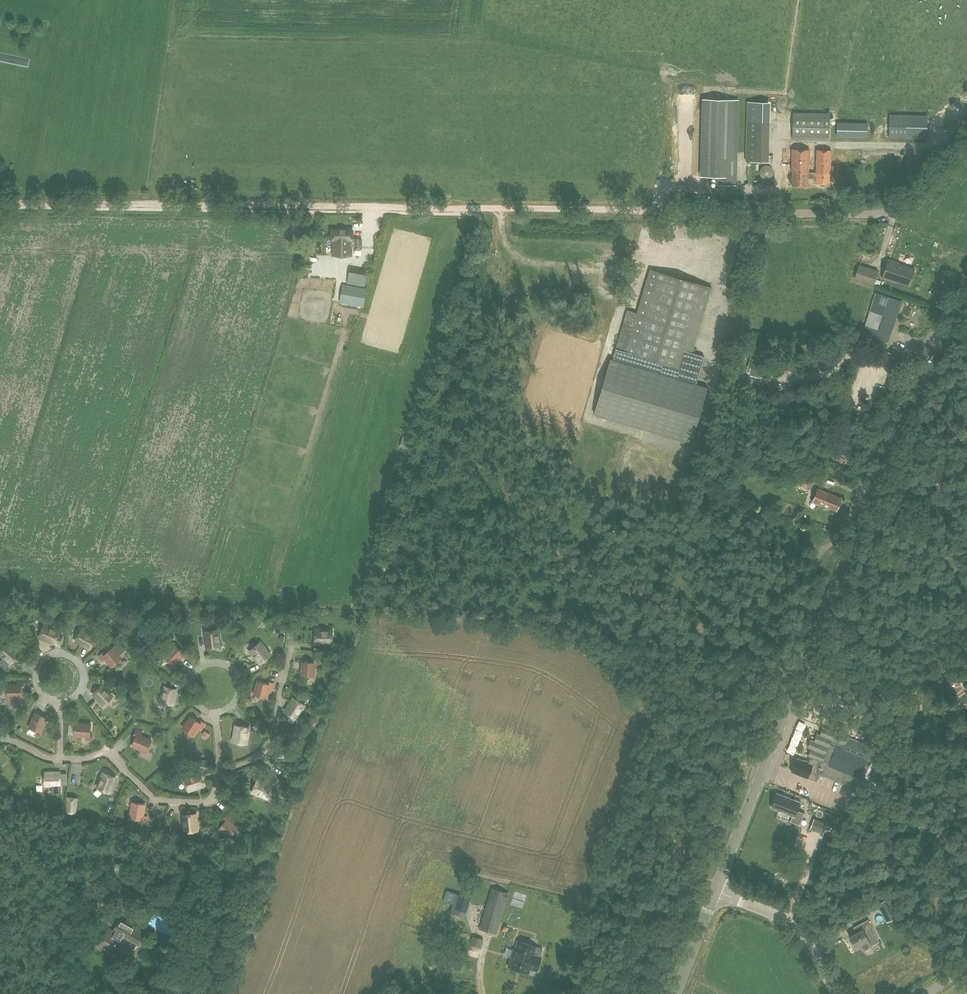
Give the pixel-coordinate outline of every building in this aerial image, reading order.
[(705,98),(702,176),(716,176),(716,184),(736,185),(738,100),(705,98)] [(792,139),(829,140),(830,113),(793,112),(792,139)] [(927,115),(890,115),(889,138),(927,139),(927,115)] [(754,123),(752,163),(772,164),(773,123),(754,123)] [(842,130),(843,143),(872,142),(872,129),(842,130)] [(792,171),(792,185),(808,186),(809,178),(816,178),(816,183),(830,183),(831,150),(817,149),(816,172),(809,172),(809,168),(810,149),(792,149),(792,171)] [(334,239),(334,255),(352,256),(352,244),(355,244),(355,248),(361,248),(361,239),(353,239),(353,230),(332,230),(332,239),(334,239)] [(900,263),(890,259),(888,259),(882,277),(894,282),(895,280),(909,285),(915,269),(900,264),(900,263)] [(854,278),(873,284),(878,271),(877,271),(876,273),(865,270),(865,267),(859,265),(854,278)] [(346,284),(364,287),(367,272),(349,269),(346,284)] [(704,356),(692,353),(712,287),(650,269),(637,313),(628,310),(613,359),(611,359),(594,414),(691,443),(707,388),(696,384),(704,356)] [(343,285),(341,297),(340,302),(363,306),(364,301),(366,289),(343,285)] [(901,301),(890,297),(877,293),(863,333),(888,341),(901,301)] [(882,355),(887,345),(862,336),(859,346),(882,355)] [(756,343),(749,365),(752,365),(749,374),(759,377),(769,346),(756,343)] [(813,501),(836,510),(841,498),(818,489),(813,501)] [(44,624),(40,637),(55,642),(59,630),(44,624)] [(82,629),(75,640),(90,648),(96,636),(82,629)] [(218,630),(205,631),(207,647),(220,645),(218,630)] [(316,630),(316,643),(332,643),(332,630),(316,630)] [(260,642),(250,650),(260,663),(270,654),(260,642)] [(0,651),(0,653),(11,663),(19,653),(8,643),(0,651)] [(174,644),(164,655),(173,664),(181,656),(184,658),(188,653),(184,650),(182,652),(174,644)] [(103,660),(105,658),(112,666),(122,658),(113,647),(104,654),(103,652),(99,655),(103,660)] [(314,660),(314,662),(302,661),(301,675),(314,676),(315,666),(318,666),(319,660),(314,660)] [(18,681),(18,684),(8,684),(8,697),(13,697),(13,706),(21,706),(21,686),(24,686),(24,681),(18,681)] [(268,684),(257,681),(254,694),(266,697),(269,688),(272,689),(274,683),(269,681),(268,684)] [(91,695),(102,706),(114,695),(102,683),(91,695)] [(161,701),(173,704),(176,689),(165,686),(161,701)] [(305,704),(293,698),(285,711),(296,718),(305,704)] [(45,717),(35,713),(29,727),(41,732),(46,721),(49,722),(51,717),(46,715),(45,717)] [(201,720),(200,722),(190,716),(183,727),(194,735),(199,726),(202,728),(205,723),(201,720)] [(91,724),(76,722),(74,735),(86,736),(86,740),(92,740),(92,735),(90,735),(91,724)] [(246,743),(249,727),(236,725),(233,741),(246,743)] [(819,773),(854,787),(867,759),(842,748),(847,736),(828,728),(824,735),(817,733),(814,740),(811,739),(808,747),(811,748),(808,755),(810,756),(808,761),(804,759),(804,760),(797,758),(792,771),(807,777),(807,776),(816,780),(819,773)] [(134,734),(137,735),(132,745),(147,752),(152,740),(141,735),(142,732),(136,730),(134,734)] [(103,772),(97,787),(110,792),(115,777),(103,772)] [(185,778),(189,790),(204,785),(200,772),(185,778)] [(60,793),(59,773),(44,773),(45,785),(51,785),(52,794),(60,793)] [(272,785),(257,779),(253,791),(267,797),(272,785)] [(790,820),(799,824),(804,812),(797,810),(800,802),(778,792),(772,807),(792,815),(790,820)] [(145,804),(132,802),(130,817),(141,819),(140,821),(145,822),(146,816),(143,815),(145,804)] [(196,813),(183,815),(184,831),(197,829),(196,813)] [(226,820),(219,828),(230,837),(238,826),(230,821),(232,818),(227,814),(224,818),(226,820)] [(810,830),(823,834),(826,823),(814,819),(810,830)] [(510,893),(501,890),(492,888),(480,928),(496,934),(510,893)] [(472,899),(457,895),(445,892),(443,902),(454,904),(451,913),(466,917),(472,899)] [(892,895),(890,896),(877,903),(887,922),(901,914),(892,895)] [(871,944),(864,932),(872,928),(868,920),(854,927),(856,932),(849,935),(855,946),(860,944),(862,949),(871,944)] [(109,927),(98,945),(117,957),(124,947),(133,952),(145,933),(127,923),(126,924),(121,921),(115,931),(109,927)] [(161,936),(168,924),(162,921),(155,933),(161,936)] [(484,939),(473,936),(470,945),(481,948),(484,939)] [(530,968),(537,970),(542,956),(541,956),(543,949),(536,947),(537,946),(518,940),(516,949),(514,958),(511,957),(508,967),(528,973),(530,968)] [(480,958),(489,960),(491,949),(483,946),(480,958)] [(446,960),(446,966),(446,972),(464,972),(464,960),(446,960)]
